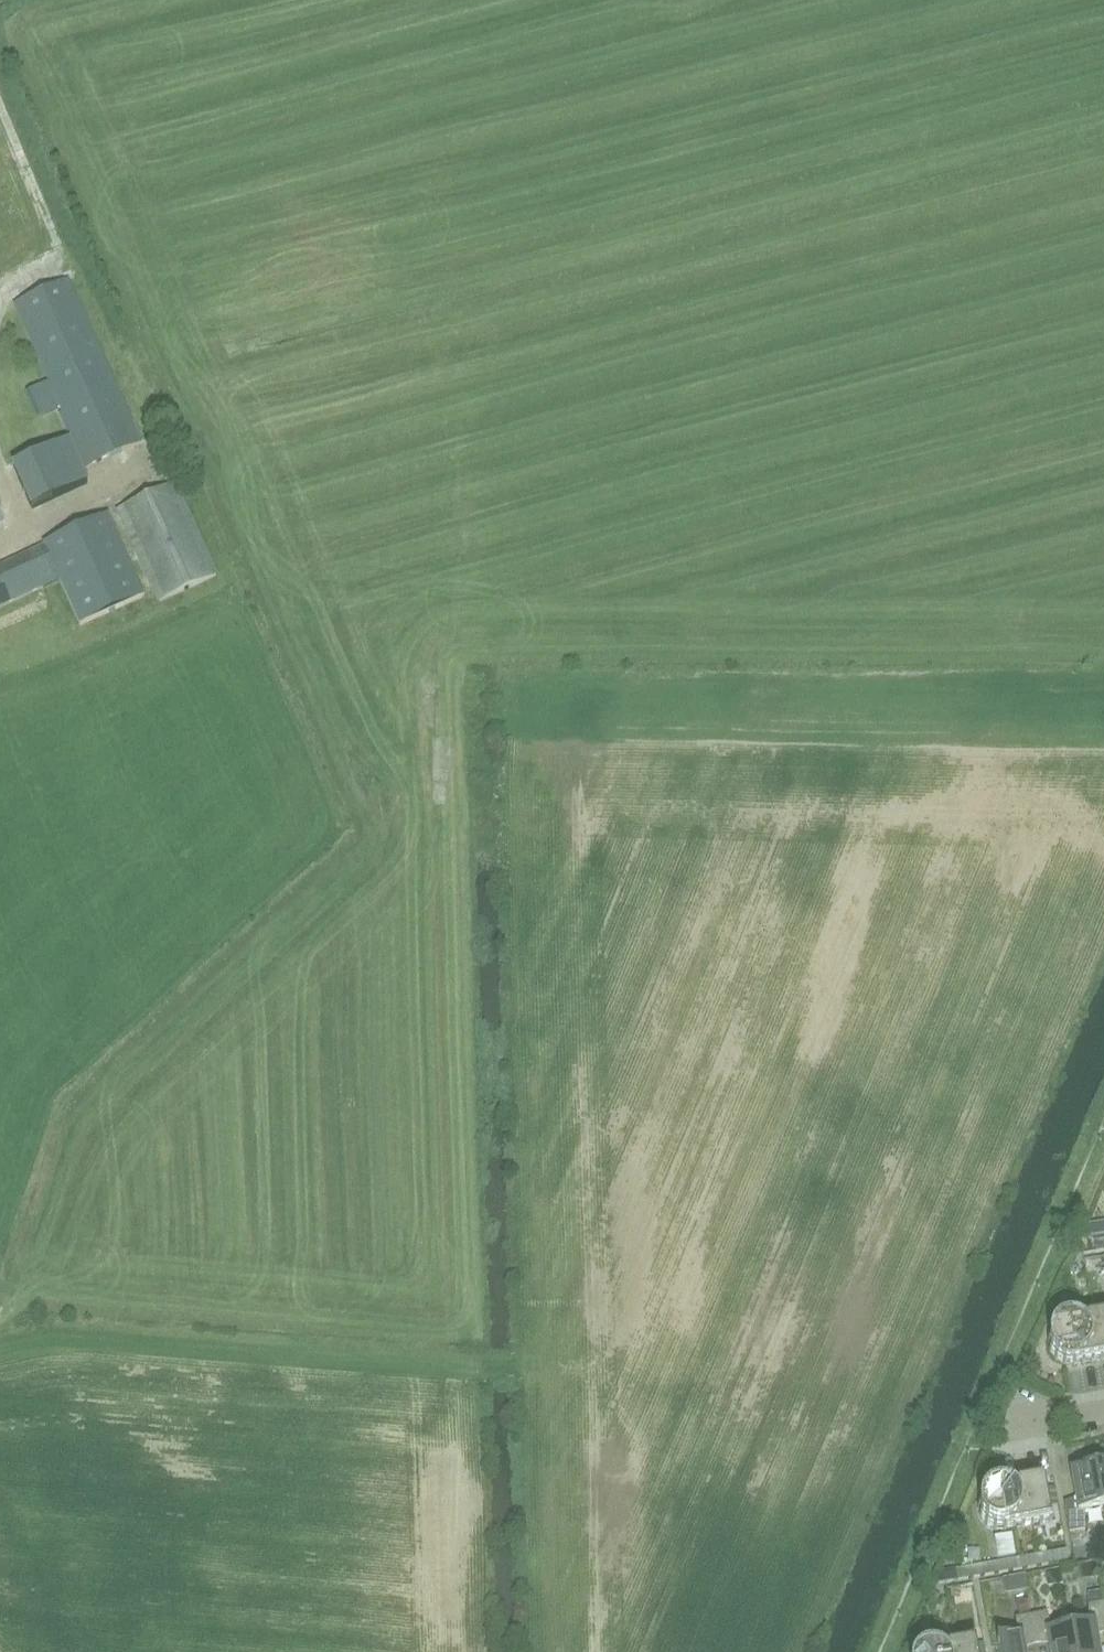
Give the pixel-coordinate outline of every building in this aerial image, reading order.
[(142,443),(67,282),(14,307),(64,414),(61,415),(86,469),(142,443)] [(88,483),(68,440),(11,466),(31,509),(88,483)] [(116,510),(157,602),(218,574),(176,482),(116,510)] [(103,516),(39,545),(75,625),(139,596),(103,516)] [(27,553),(0,566),(0,607),(43,586),(27,553)] [(1088,1225),(1090,1236),(1103,1234),(1103,1222),(1088,1225)] [(1103,1251),(1103,1238),(1094,1240),(1096,1252),(1103,1251)] [(1066,1319),(1063,1320),(1060,1321),(1057,1323),(1055,1325),(1054,1326),(1052,1329),(1051,1331),(1050,1332),(1049,1335),(1049,1336),(1048,1340),(1048,1343),(1048,1346),(1049,1347),(1049,1350),(1050,1352),(1051,1353),(1052,1355),(1054,1357),(1055,1358),(1056,1359),(1059,1361),(1061,1363),(1065,1364),(1069,1365),(1072,1365),(1075,1365),(1103,1360),(1103,1312),(1066,1319)] [(1103,1507),(1094,1461),(1071,1469),(1071,1471),(1077,1503),(1065,1505),(1070,1533),(1085,1530),(1085,1510),(1103,1507)] [(1094,1461),(1103,1507),(1103,1514),(1103,1461),(1094,1461)] [(1052,1521),(1044,1476),(997,1484),(994,1485),(991,1486),(989,1488),(987,1489),(985,1491),(983,1493),(981,1496),(981,1497),(979,1500),(979,1502),(979,1504),(978,1507),(979,1509),(979,1511),(979,1513),(980,1515),(980,1516),(981,1518),(982,1520),(984,1522),(986,1524),(989,1526),(992,1528),(995,1529),(998,1530),(1002,1530),(1006,1530),(1052,1521)] [(1069,1561),(1067,1549),(938,1571),(940,1584),(1069,1561)] [(1102,1591),(1088,1593),(1088,1604),(1103,1602),(1102,1591)] [(1026,1599),(1017,1601),(1019,1613),(1029,1611),(1026,1599)] [(1097,1631),(1103,1630),(1103,1603),(1103,1602),(1088,1604),(1088,1624),(1071,1627),(1072,1635),(1075,1651),(1100,1651),(1097,1631)] [(1072,1635),(1071,1627),(1054,1630),(1047,1612),(1031,1615),(1036,1642),(1048,1640),(1050,1651),(1075,1651),(1072,1635)] [(1024,1644),(1036,1642),(1031,1615),(1016,1617),(1016,1637),(997,1640),(1000,1651),(1026,1651),(1024,1644)] [(976,1638),(927,1647),(925,1648),(922,1649),(919,1651),(918,1651),(978,1651),(976,1638)]
